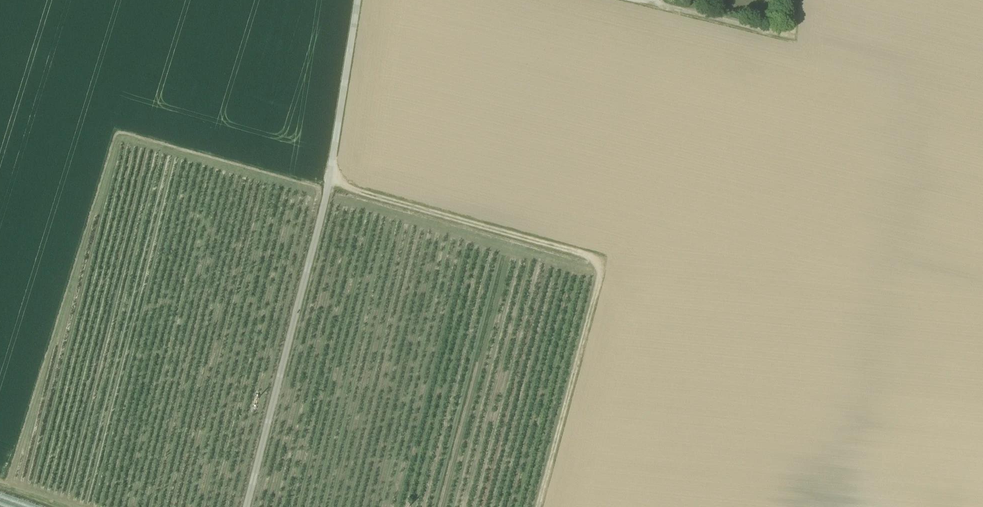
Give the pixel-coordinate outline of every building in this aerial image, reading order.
[(748,16),(768,21),(771,11),(751,6),(748,16)]
